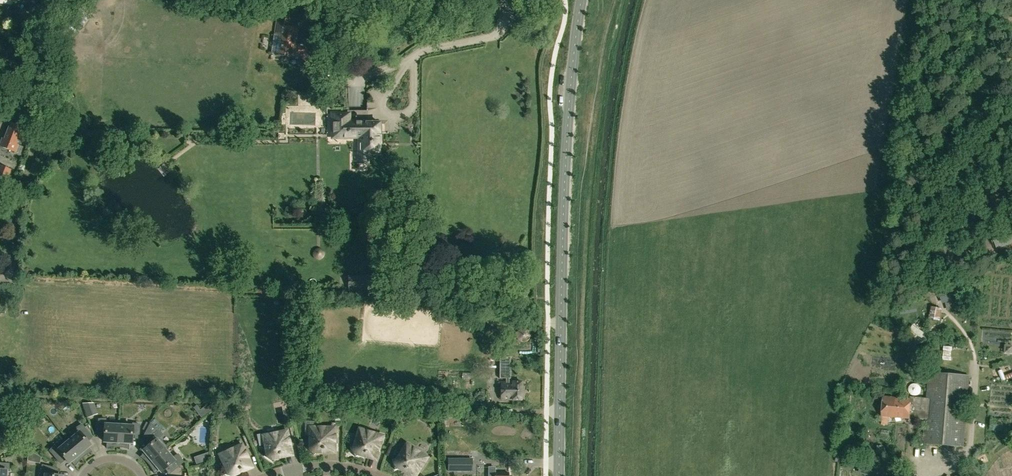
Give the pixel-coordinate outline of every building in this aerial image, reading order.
[(310,46),(309,46),(296,44),(299,29),(289,27),(291,19),(279,17),(276,35),(284,36),(281,55),(294,58),(294,55),(303,57),(312,69),(321,62),(310,46)] [(329,74),(323,65),(306,76),(313,86),(321,80),(329,74)] [(352,113),(333,113),(334,138),(360,138),(361,163),(370,163),(370,154),(381,154),(381,144),(382,144),(382,122),(373,122),(373,121),(352,121),(352,113)] [(19,145),(17,144),(19,139),(24,141),(28,129),(11,123),(5,139),(3,138),(0,146),(16,152),(19,145)] [(377,164),(367,164),(366,174),(377,174),(377,164)] [(11,169),(2,165),(0,170),(0,197),(11,169)] [(942,303),(962,298),(959,285),(939,291),(942,303)] [(947,345),(946,359),(954,360),(955,346),(947,345)] [(500,369),(500,378),(509,379),(509,382),(503,382),(502,399),(513,399),(513,400),(522,400),(523,382),(514,382),(514,369),(500,369)] [(882,417),(909,418),(926,420),(924,444),(964,447),(969,376),(930,372),(928,398),(911,396),(910,399),(883,397),(882,417)] [(471,400),(472,410),(489,410),(489,400),(471,400)] [(82,403),(88,418),(93,416),(91,409),(96,407),(94,402),(82,403)] [(108,448),(112,448),(114,447),(116,447),(119,447),(120,423),(107,422),(107,419),(100,419),(99,436),(106,436),(105,442),(108,442),(108,448)] [(121,423),(120,423),(119,447),(122,448),(124,448),(125,448),(130,450),(130,444),(133,444),(133,438),(140,439),(141,425),(134,424),(134,426),(121,425),(121,423)] [(79,430),(68,439),(84,458),(85,457),(88,455),(89,454),(94,452),(90,447),(92,446),(88,441),(93,437),(83,425),(77,428),(79,430)] [(311,444),(307,448),(314,455),(318,451),(323,451),(323,449),(326,449),(326,451),(335,451),(335,428),(311,427),(311,436),(312,436),(312,440),(311,440),(311,444)] [(356,445),(351,448),(356,457),(361,454),(365,456),(366,454),(369,455),(368,457),(376,459),(383,436),(360,429),(358,438),(359,438),(358,442),(357,442),(356,445)] [(141,457),(145,460),(146,461),(148,462),(150,464),(169,448),(160,438),(164,434),(159,430),(144,442),(149,447),(144,451),(146,453),(141,457)] [(287,431),(264,436),(266,444),(267,444),(268,448),(267,448),(267,452),(264,457),(273,462),(276,457),(281,456),(281,454),(284,454),(284,456),(292,454),(287,431)] [(76,466),(79,463),(80,461),(82,460),(83,459),(84,458),(68,439),(58,448),(56,446),(51,451),(62,464),(67,459),(71,463),(73,462),(76,466)] [(393,460),(395,470),(401,469),(405,471),(406,470),(409,471),(408,473),(412,475),(416,475),(428,457),(407,444),(403,452),(401,456),(400,456),(399,458),(393,460)] [(220,454),(224,463),(225,462),(227,466),(226,466),(227,469),(225,475),(228,475),(236,475),(237,473),(242,471),(241,469),(244,468),(244,470),(252,466),(242,445),(220,454)] [(169,448),(150,464),(151,466),(152,467),(153,469),(154,470),(156,474),(160,470),(162,472),(166,468),(171,474),(184,462),(179,454),(174,458),(167,450),(169,448)] [(448,458),(448,471),(460,471),(460,458),(448,458)] [(478,473),(478,462),(466,463),(466,474),(478,473)] [(8,471),(10,471),(10,464),(0,463),(0,475),(8,475),(8,471)] [(58,475),(59,469),(43,465),(41,474),(46,475),(61,475),(58,475)]
